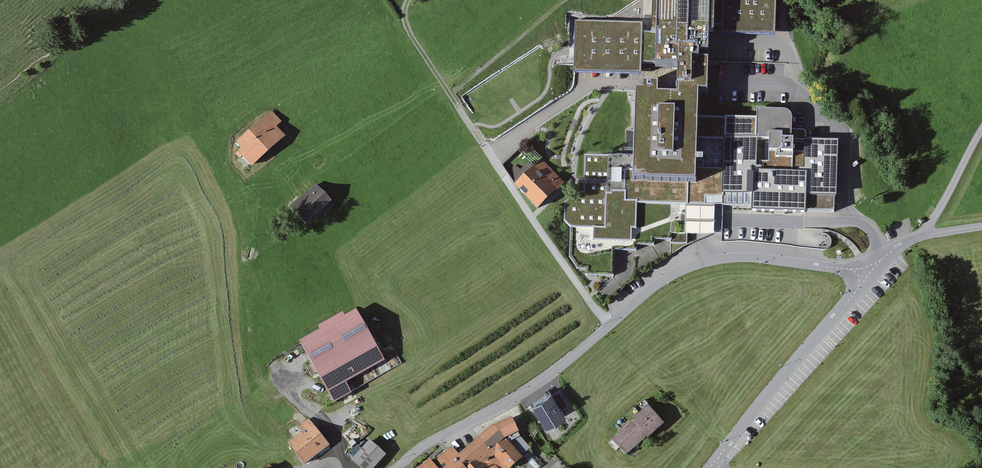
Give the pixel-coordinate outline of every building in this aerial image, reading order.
[(656,31),(655,58),(678,59),(677,75),(690,76),(691,50),(697,50),(697,44),(706,44),(707,26),(714,26),(714,22),(715,0),(657,0),(656,31)] [(714,22),(723,22),(722,30),(774,31),(775,0),(715,0),(714,22)] [(642,21),(576,19),(575,69),(640,71),(641,62),(655,62),(655,58),(656,31),(641,30),(642,21)] [(643,83),(636,83),(634,155),(634,173),(695,174),(697,114),(698,83),(707,83),(707,54),(692,53),(692,79),(676,78),(676,87),(657,87),(658,76),(643,76),(643,83)] [(806,130),(791,128),(792,114),(785,107),(756,106),(756,116),(697,114),(695,174),(695,205),(721,206),(835,208),(837,138),(805,137),(806,130)] [(272,113),(249,133),(267,154),(284,138),(275,128),(281,123),(272,113)] [(249,133),(236,144),(242,150),(239,153),(252,167),(267,154),(249,133)] [(634,173),(634,155),(585,155),(585,192),(577,191),(574,198),(567,203),(567,220),(570,227),(570,256),(577,268),(587,268),(586,274),(614,274),(613,246),(635,248),(635,243),(653,244),(654,236),(671,237),(672,243),(686,244),(686,232),(721,232),(721,206),(695,205),(695,174),(634,173)] [(564,181),(541,157),(514,183),(538,207),(564,181)] [(314,220),(336,203),(320,182),(298,199),(314,220)] [(303,326),(334,393),(355,384),(349,370),(388,352),(363,298),(303,326)] [(551,391),(532,404),(545,423),(564,410),(551,391)] [(670,424),(652,405),(635,420),(636,421),(617,439),(633,456),(653,437),(655,439),(670,424)] [(422,467),(514,467),(529,457),(510,439),(525,432),(518,417),(496,424),(464,452),(456,446),(437,461),(434,458),(422,467)] [(264,465),(267,467),(302,467),(332,445),(311,418),(291,433),(297,440),(264,465)] [(355,459),(365,467),(379,467),(391,454),(373,439),(355,459)]
